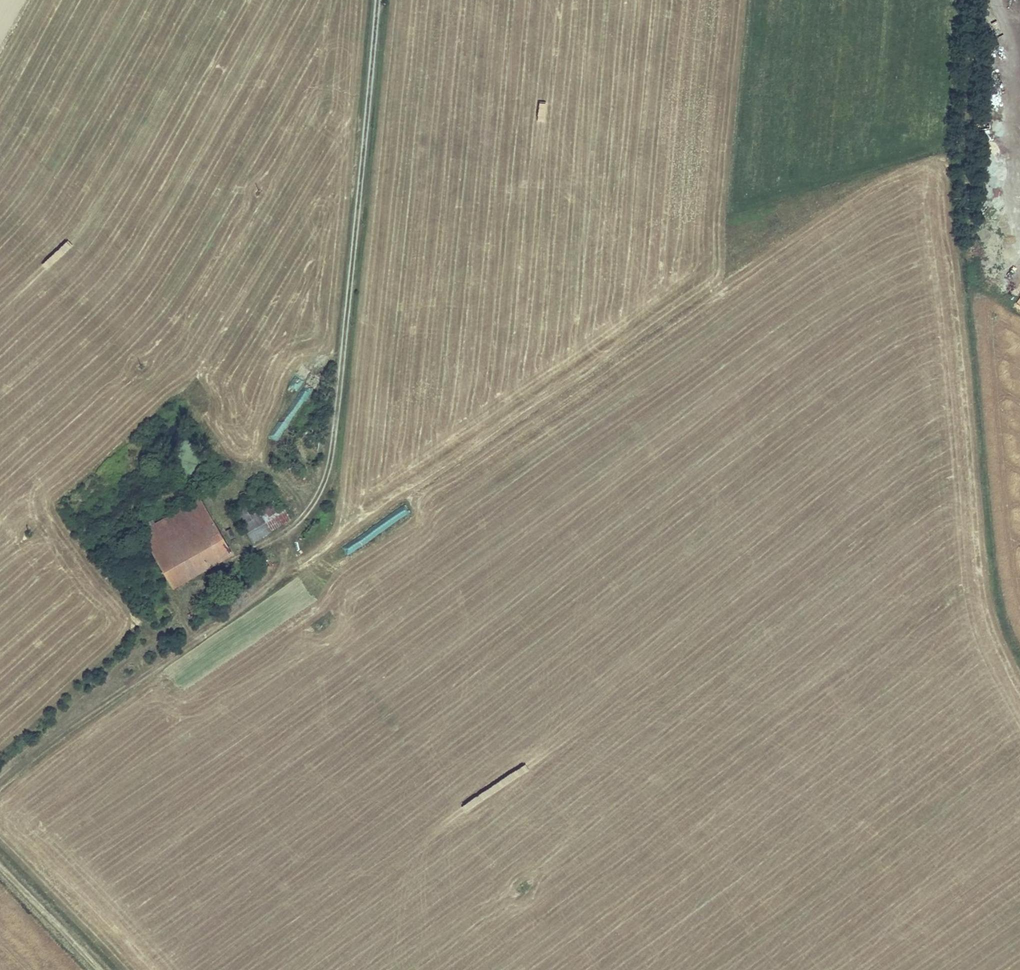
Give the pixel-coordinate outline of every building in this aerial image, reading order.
[(235,551),(202,496),(158,522),(155,518),(142,526),(177,586),(235,551)] [(290,502),(264,518),(271,529),(298,512),(290,502)] [(271,529),(264,518),(254,524),(261,535),(271,529)]
